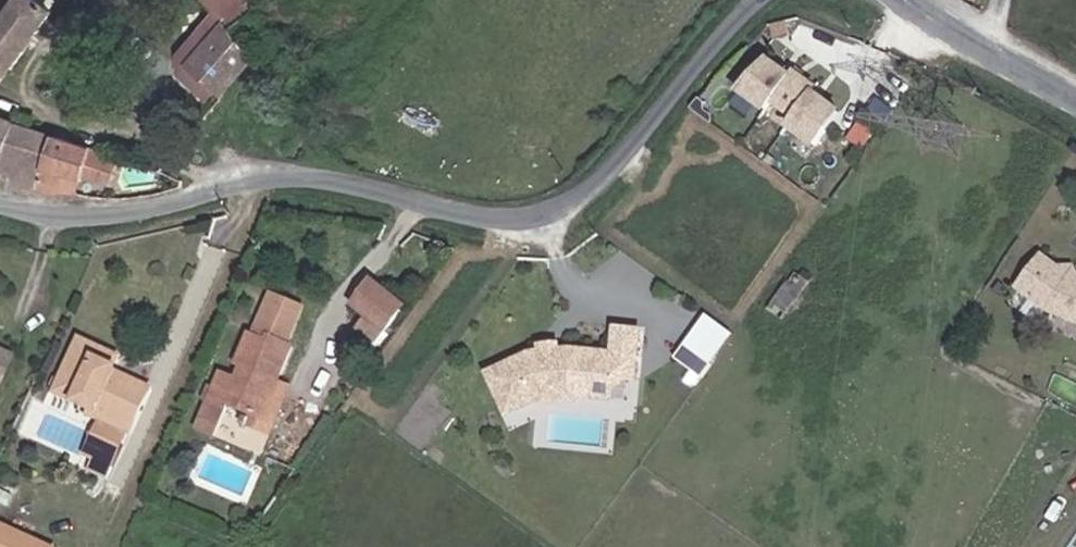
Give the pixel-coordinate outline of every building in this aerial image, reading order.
[(56,10),(42,0),(0,0),(0,88),(56,10)] [(255,8),(247,0),(203,0),(226,18),(186,65),(222,95),(254,57),(233,26),(255,8)] [(254,57),(257,62),(275,85),(301,66),(258,6),(255,8),(233,26),(254,57)] [(838,104),(809,85),(812,80),(789,65),(786,69),(762,53),(736,85),(764,104),(770,95),(793,111),(787,120),(815,138),(838,104)] [(14,121),(0,116),(0,160),(1,160),(14,121)] [(55,136),(14,121),(1,160),(0,163),(0,179),(36,190),(55,136)] [(53,192),(72,194),(76,183),(89,149),(55,136),(36,190),(53,192)] [(89,149),(76,183),(90,189),(103,153),(89,149)] [(1042,255),(1017,288),(1049,311),(1075,323),(1075,277),(1070,274),(1042,255)] [(361,349),(375,360),(412,310),(375,285),(356,310),(377,327),(361,349)] [(557,348),(516,351),(519,394),(549,392),(549,399),(576,397),(576,391),(615,394),(618,373),(640,375),(644,329),(621,326),(619,349),(595,346),(592,346),(582,352),(583,357),(570,357),(569,353),(559,348),(557,348)] [(231,412),(247,419),(260,424),(277,383),(282,386),(283,385),(296,351),(269,340),(267,344),(248,336),(236,367),(240,368),(235,380),(223,375),(199,436),(218,444),(231,412)] [(556,343),(557,348),(559,348),(569,353),(570,357),(583,357),(582,352),(592,346),(595,346),(594,340),(556,343)] [(55,398),(94,415),(113,372),(95,365),(101,350),(80,342),(55,398)] [(692,361),(707,373),(720,355),(704,344),(692,361)] [(113,372),(120,359),(101,350),(95,365),(113,372)] [(127,362),(120,359),(113,372),(121,376),(127,362)] [(113,372),(94,415),(110,422),(137,433),(156,390),(121,376),(113,372)] [(260,424),(247,419),(244,428),(274,440),(294,390),(283,385),(282,386),(277,383),(260,424)] [(120,473),(137,433),(110,422),(93,461),(100,465),(120,473)] [(115,486),(120,473),(100,465),(95,478),(115,486)] [(0,526),(0,546),(46,546),(0,526)]
